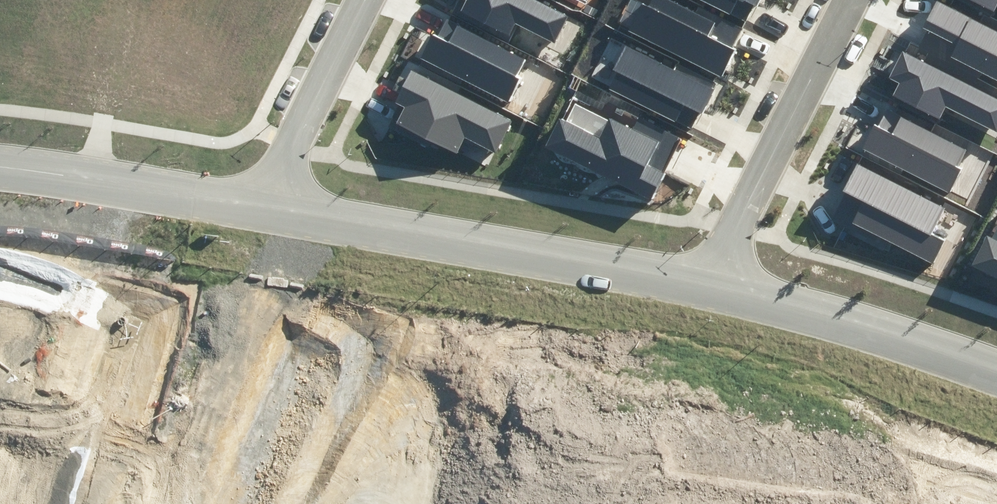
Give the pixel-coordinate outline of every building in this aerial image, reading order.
[(468,6),(514,29),(518,19),(559,39),(573,11),(550,0),(471,0),(468,6)] [(684,0),(656,0),(655,2),(650,0),(649,0),(636,26),(723,68),(733,47),(714,38),(723,19),(684,0)] [(730,12),(735,0),(706,0),(730,12)] [(923,40),(984,71),(985,68),(996,74),(996,25),(947,0),(938,0),(927,22),(932,24),(923,40)] [(438,27),(425,53),(514,97),(527,71),(520,67),(528,53),(452,15),(444,30),(438,27)] [(623,67),(616,80),(676,114),(686,96),(705,106),(716,85),(632,39),(618,64),(623,67)] [(896,89),(943,112),(948,101),(996,126),(996,92),(905,47),(893,71),(902,75),(896,89)] [(404,100),(397,116),(463,146),(470,133),(501,147),(516,114),(416,67),(401,99),(404,100)] [(886,98),(864,140),(954,187),(967,162),(960,159),(969,142),(886,98)] [(564,106),(546,142),(656,197),(670,171),(649,161),(662,135),(612,109),(604,126),(564,106)] [(860,158),(831,213),(883,241),(887,233),(934,258),(947,234),(933,226),(945,203),(860,158)] [(971,255),(996,267),(996,233),(985,227),(971,255)]
